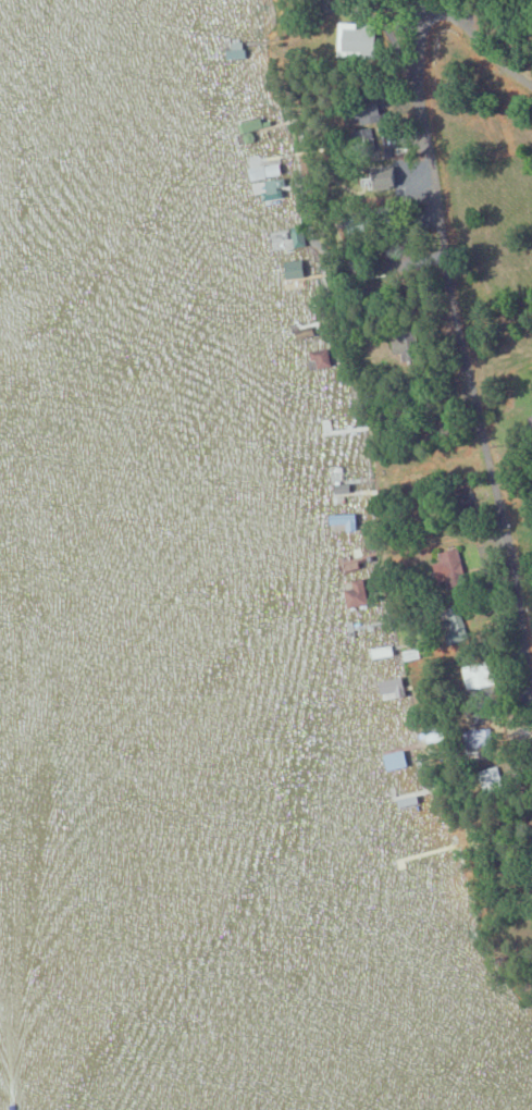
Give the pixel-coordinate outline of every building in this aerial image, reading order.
[(339,57),(376,58),(377,24),(360,24),(360,23),(339,22),(339,57)] [(282,176),(280,164),(251,167),(252,179),(282,176)] [(279,189),(287,186),(284,176),(265,183),(271,200),(282,197),(279,189)] [(295,247),(306,245),(302,226),(292,228),(295,247)] [(288,279),(305,278),(304,260),(287,261),(288,279)] [(318,369),(332,366),(328,348),(314,352),(318,369)] [(348,524),(348,531),(356,531),(355,514),(331,515),(332,525),(348,524)] [(349,607),(369,605),(365,579),(354,581),(355,590),(347,591),(349,607)] [(393,655),(392,644),(373,648),(374,658),(393,655)] [(419,657),(417,647),(401,650),(403,660),(419,657)] [(384,699),(406,694),(403,676),(380,680),(384,699)] [(386,752),(388,769),(408,766),(406,750),(386,752)]
